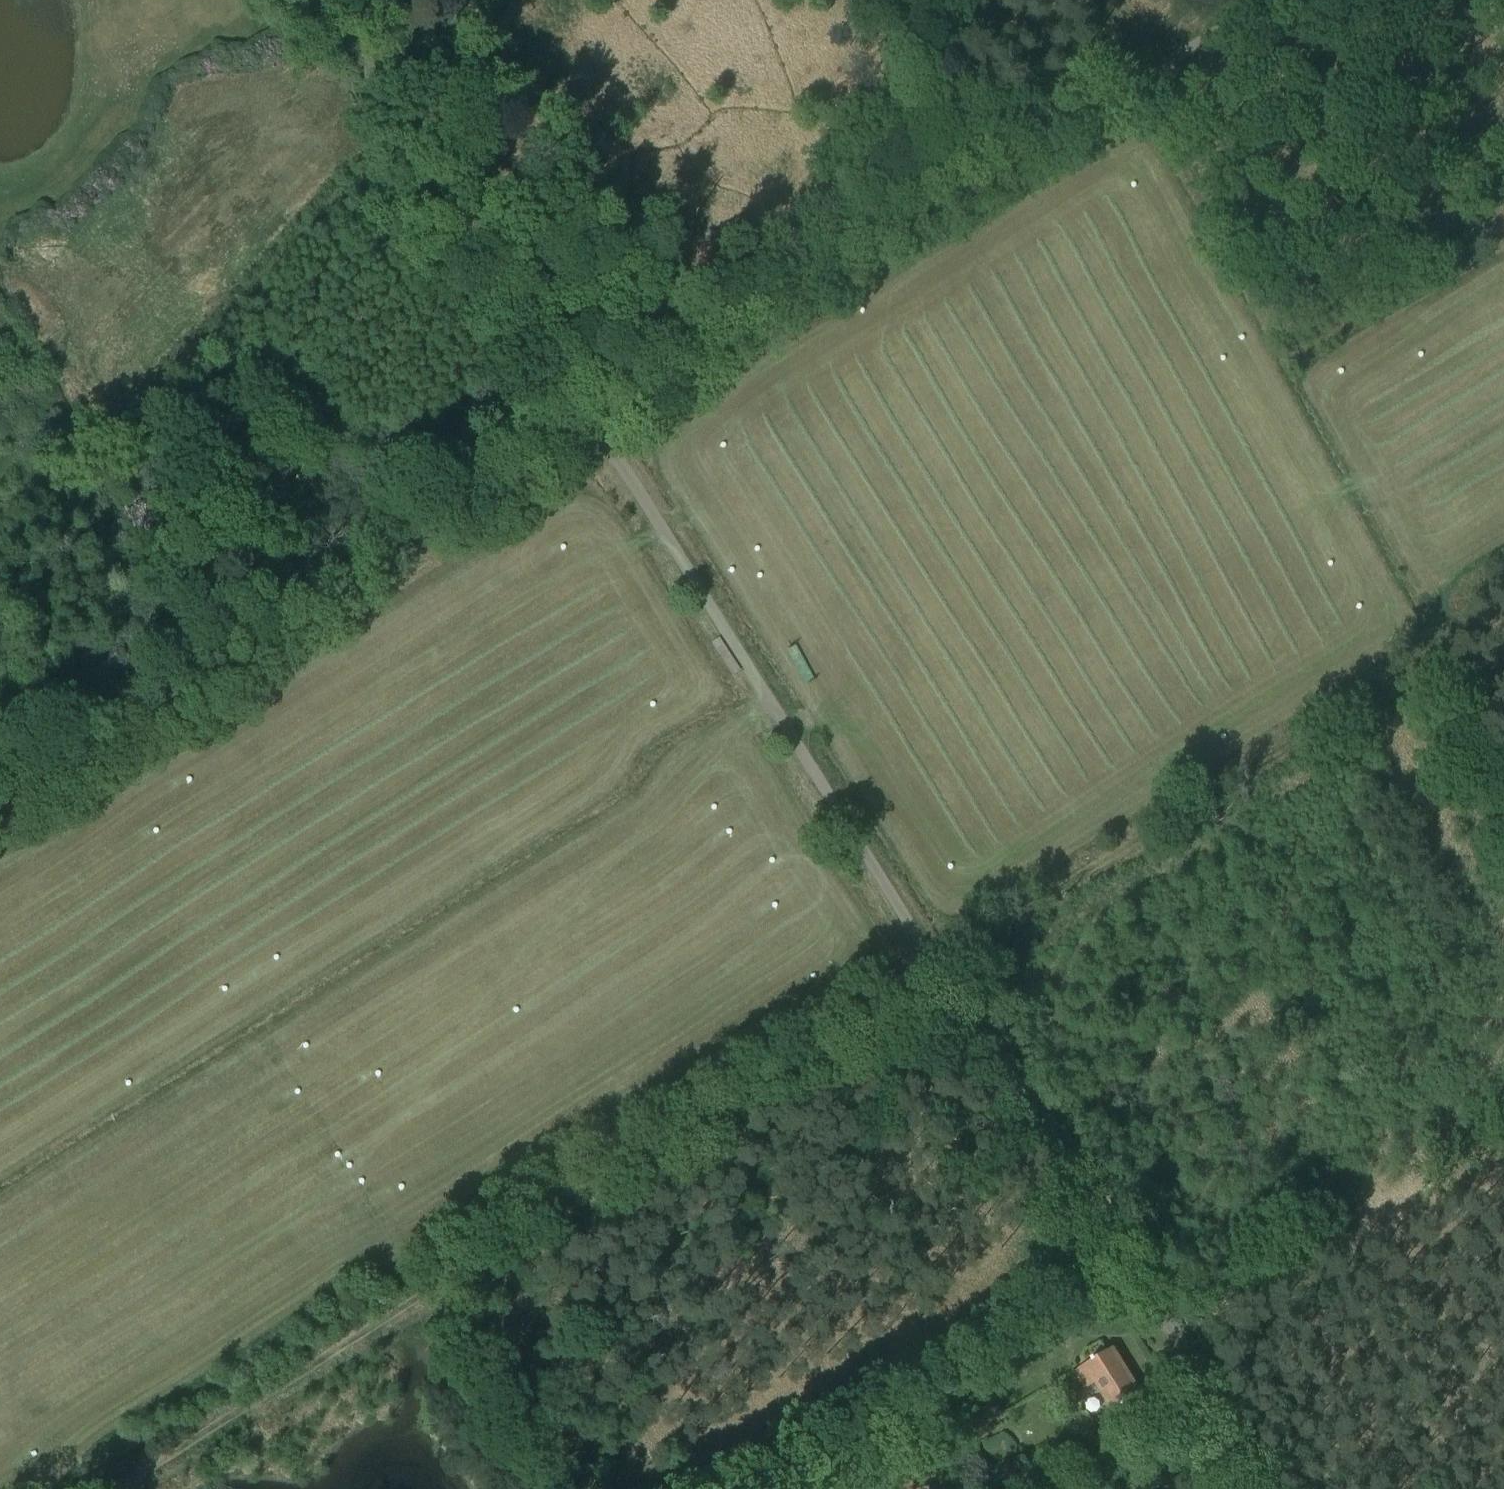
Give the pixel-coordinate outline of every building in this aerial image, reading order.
[(1114,1408),(1123,1402),(1140,1391),(1112,1347),(1075,1370),(1085,1386),(1097,1379),(1114,1408)] [(967,1436),(1002,1415),(994,1400),(943,1430),(952,1445),(967,1436)]
